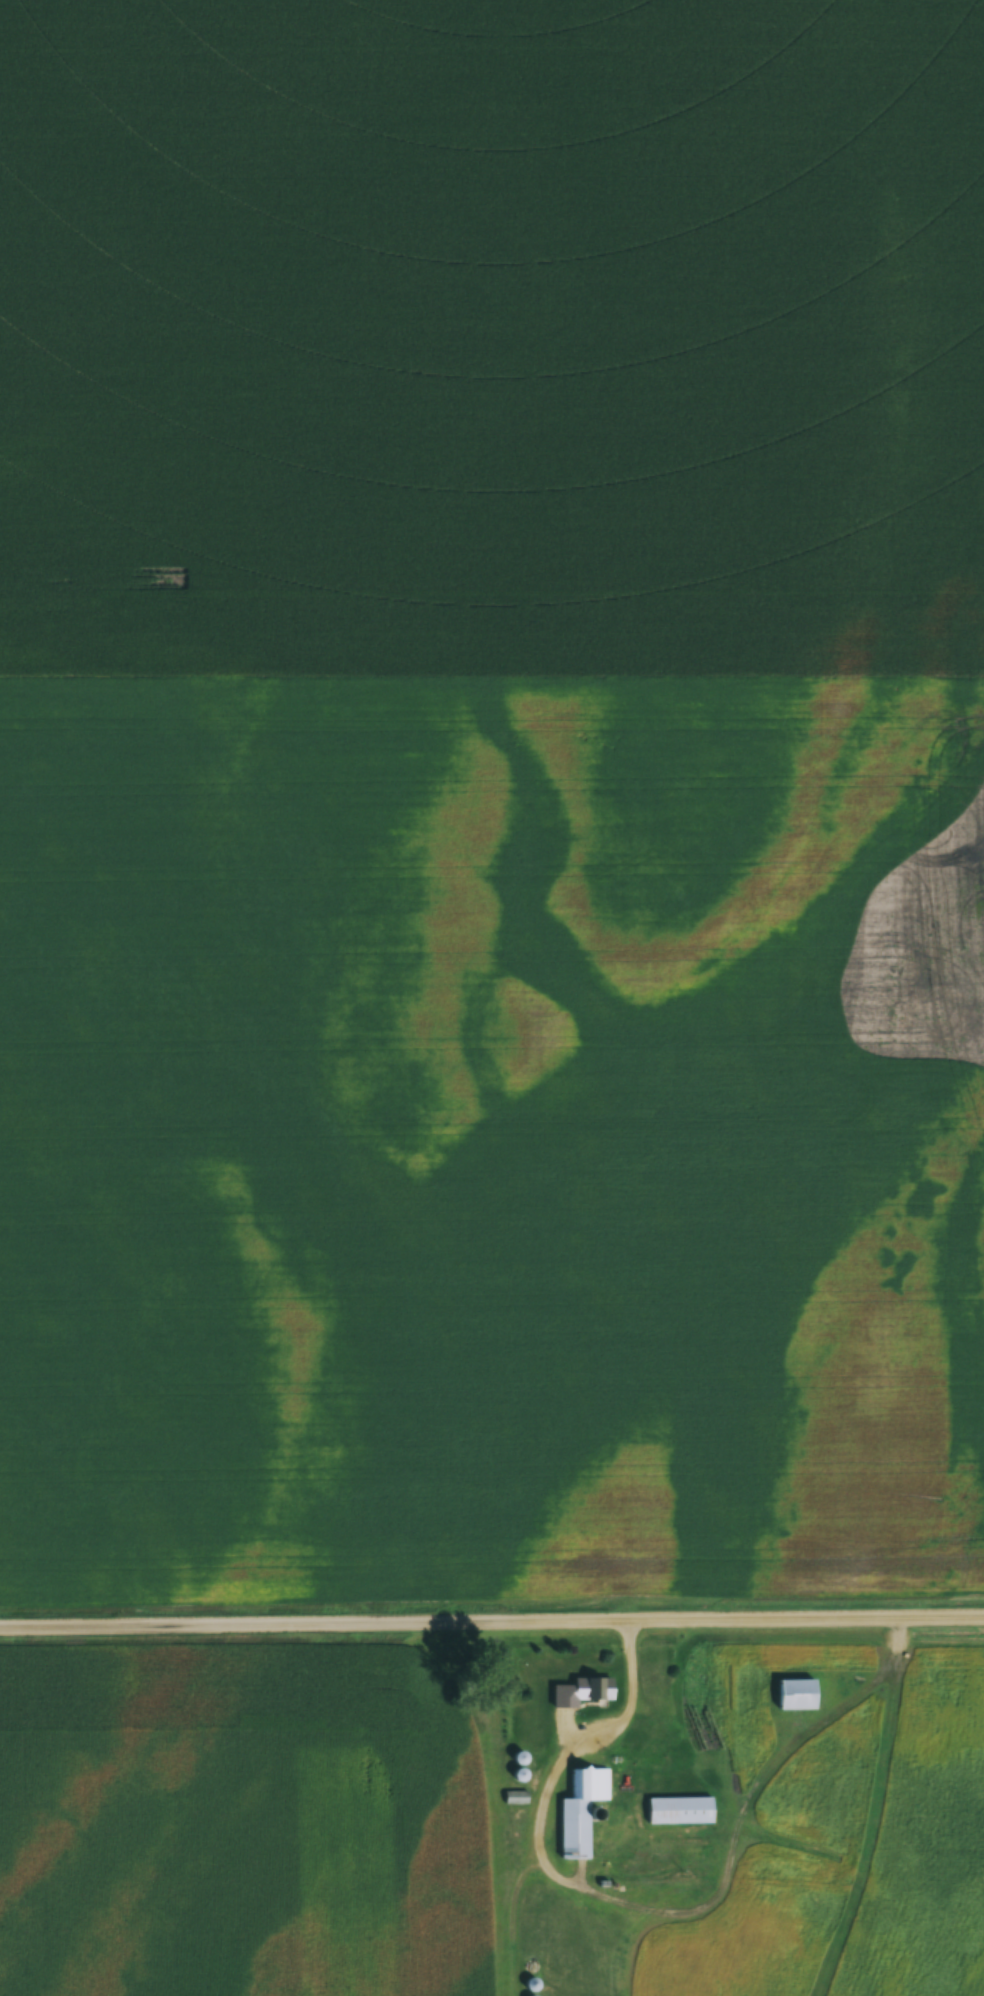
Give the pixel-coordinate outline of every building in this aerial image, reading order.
[(611,1677),(584,1677),(584,1699),(611,1699),(611,1677)] [(777,1709),(813,1709),(813,1679),(777,1679),(777,1709)] [(664,1761),(679,1760),(678,1746),(663,1747),(664,1761)] [(560,1798),(559,1855),(587,1855),(588,1798),(606,1798),(607,1768),(571,1768),(571,1798),(560,1798)] [(504,1803),(525,1803),(525,1791),(504,1791),(504,1803)] [(646,1823),(711,1823),(711,1797),(646,1797),(646,1823)] [(526,1979),(526,1988),(534,1989),(535,1980),(526,1979)]
